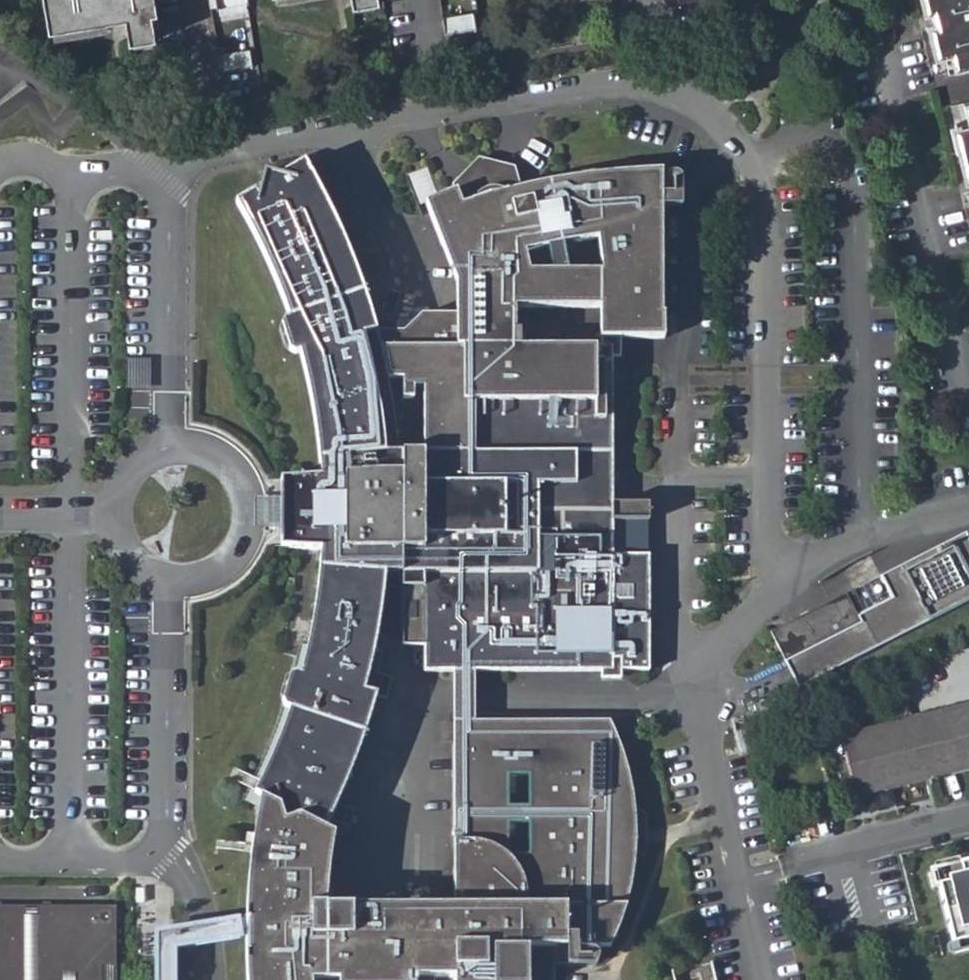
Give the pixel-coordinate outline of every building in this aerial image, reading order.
[(49,32),(55,31),(107,22),(126,19),(129,44),(154,40),(150,15),(155,14),(153,0),(44,0),(49,32)] [(968,281),(968,0),(900,0),(968,281)] [(441,15),(444,33),(476,28),(473,10),(441,15)] [(55,31),(56,40),(109,31),(107,22),(55,31)] [(218,53),(221,69),(251,64),(249,47),(218,53)] [(452,188),(459,204),(487,193),(519,186),(514,167),(499,162),(476,157),(462,172),(451,183),(452,188)] [(253,525),(279,526),(279,547),(310,549),(319,549),(315,597),(311,622),(307,637),(298,674),(289,673),(280,702),(287,707),(271,748),(255,785),(252,792),(256,794),(247,848),(240,914),(241,936),(241,969),(242,979),(556,979),(556,966),(593,965),(594,948),(607,948),(620,922),(628,894),(633,868),(636,834),(635,811),(629,779),(620,748),(608,719),(474,721),(474,670),(648,672),(651,555),(632,555),(611,555),(612,520),(647,521),(647,503),(613,503),(612,358),(618,357),(619,339),(662,339),(662,307),(661,307),(661,206),(679,207),(680,177),(671,171),(660,167),(519,186),(487,193),(459,204),(452,188),(436,195),(426,168),(406,175),(417,205),(423,202),(454,282),(453,314),(453,345),(379,345),(374,329),(357,277),(346,250),(336,226),(324,204),(312,182),(299,160),(279,172),(258,168),(254,187),(232,199),(243,216),(252,234),(261,253),(271,273),(280,293),(287,314),(280,317),(289,349),(299,346),(303,361),(306,377),(308,392),(313,418),(317,443),(318,478),(277,478),(277,498),(253,498),(253,511),(253,525)] [(374,329),(379,345),(453,345),(453,314),(421,312),(402,329),(374,329)] [(768,629),(797,687),(968,602),(968,538),(965,531),(768,629)] [(771,739),(787,814),(937,776),(912,663),(771,739)] [(933,873),(955,948),(968,945),(968,864),(933,873)] [(115,907),(0,907),(0,979),(115,979),(115,907)] [(240,914),(218,919),(165,929),(155,931),(155,979),(175,979),(175,949),(223,939),(241,936),(240,914)]
